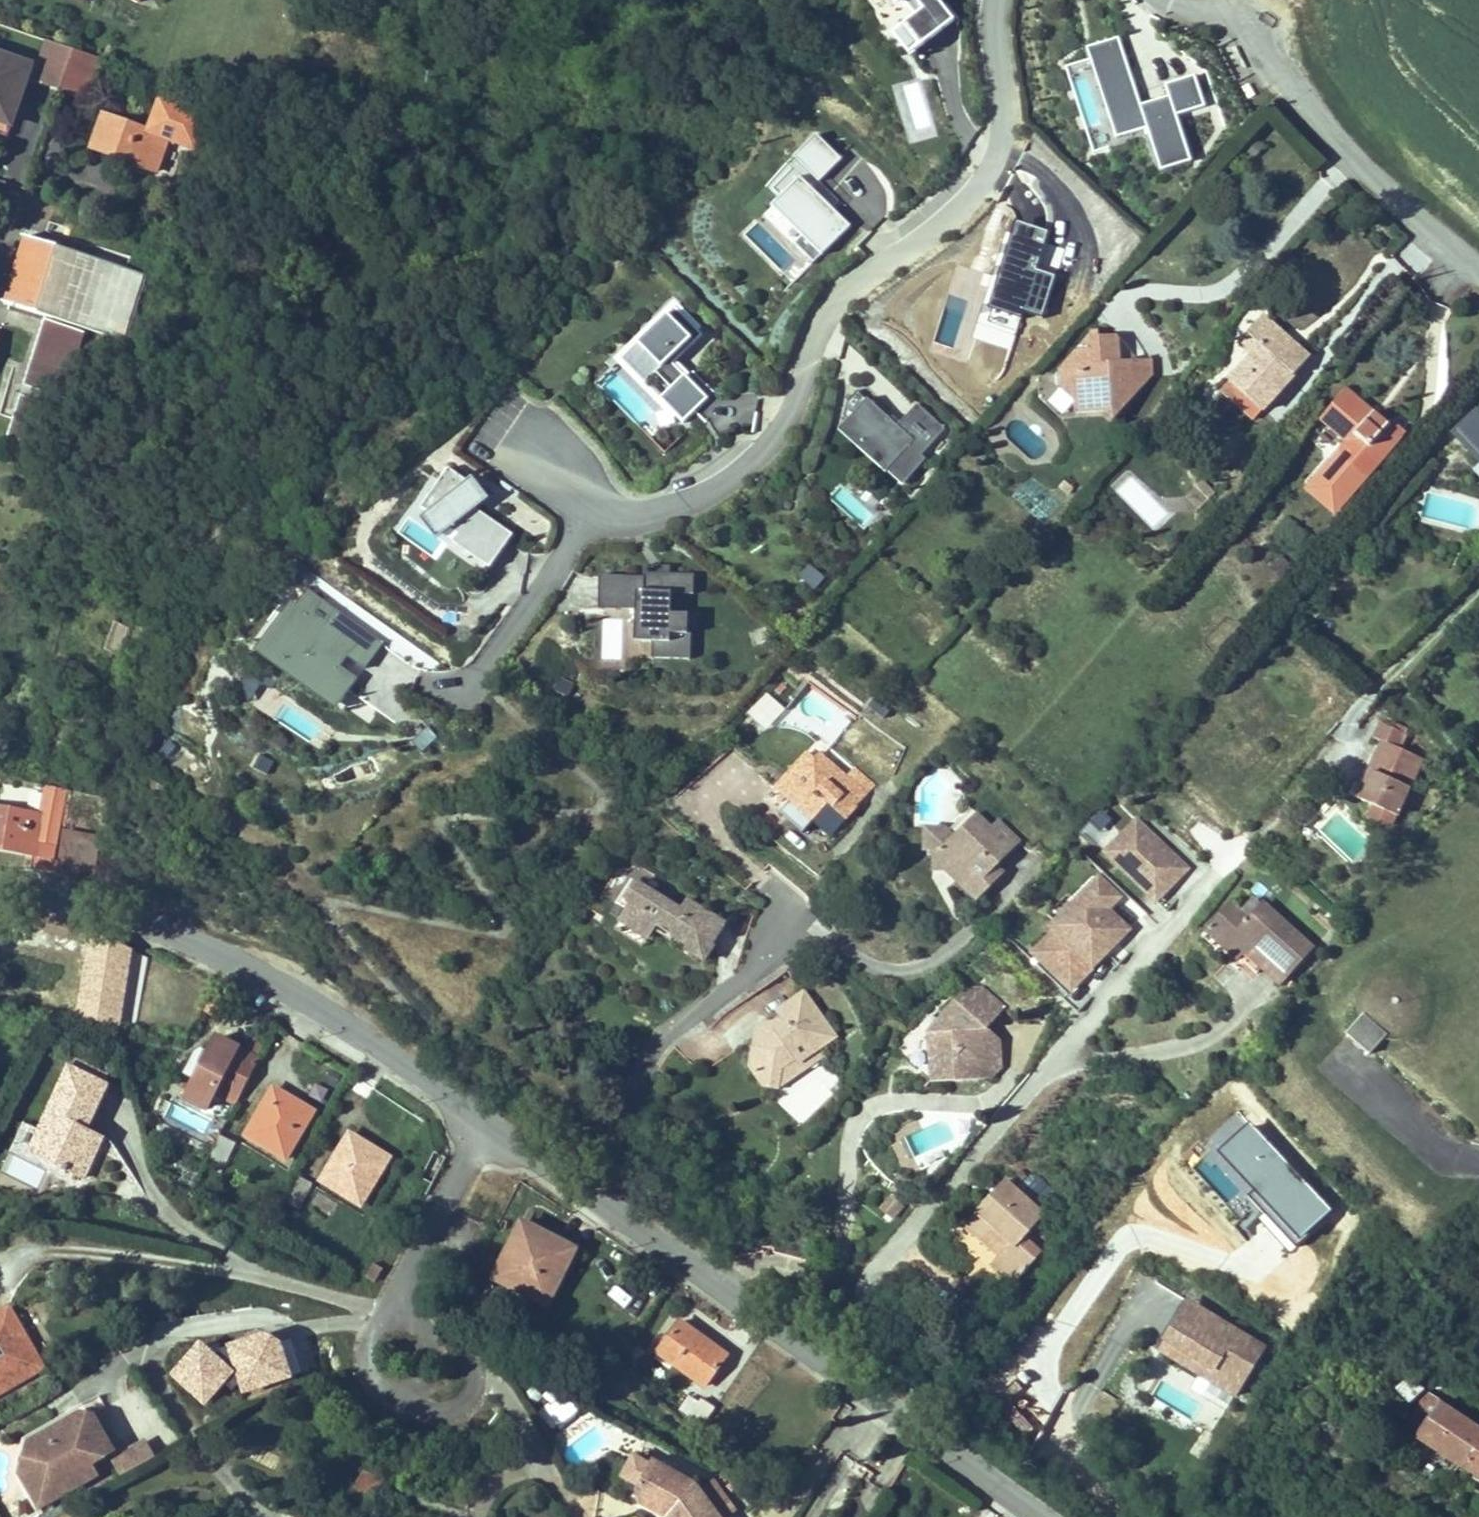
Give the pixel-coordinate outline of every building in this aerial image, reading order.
[(934,0),(898,0),(912,17),(902,25),(918,46),(950,20),(934,0)] [(1166,95),(1137,104),(1115,37),(1083,48),(1113,138),(1145,127),(1159,169),(1188,159),(1173,115),(1201,105),(1191,74),(1163,83),(1166,95)] [(74,49),(49,40),(37,76),(62,84),(74,49)] [(88,102),(103,59),(74,49),(62,84),(60,89),(60,90),(60,92),(88,102)] [(30,66),(0,56),(0,134),(7,136),(30,66)] [(60,89),(62,84),(37,76),(35,81),(60,90),(60,89)] [(906,142),(933,136),(921,79),(894,85),(906,142)] [(197,146),(207,117),(161,101),(150,131),(105,115),(93,148),(156,171),(167,139),(196,149),(197,146)] [(197,146),(212,151),(222,122),(207,117),(197,146)] [(813,135),(790,157),(816,184),(839,161),(813,135)] [(769,209),(820,256),(848,227),(797,179),(769,209)] [(142,274),(25,238),(20,255),(25,257),(14,293),(9,292),(5,303),(122,339),(142,274)] [(672,363),(701,334),(673,306),(619,359),(643,384),(655,372),(670,388),(659,399),(682,423),(693,412),(707,398),(672,363)] [(1229,382),(1262,411),(1309,358),(1299,349),(1295,354),(1289,349),(1293,344),(1263,317),(1247,335),(1264,350),(1247,368),(1244,365),(1229,382)] [(80,331),(45,320),(8,437),(44,448),(56,407),(38,402),(41,391),(60,397),(80,331)] [(1093,337),(1099,337),(1094,332),(1078,351),(1094,349),(1093,337)] [(1253,355),(1244,365),(1247,368),(1264,350),(1247,335),(1239,343),(1253,355)] [(1060,371),(1061,388),(1076,401),(1077,414),(1105,412),(1114,420),(1139,392),(1137,371),(1121,372),(1120,362),(1118,336),(1099,337),(1093,337),(1094,349),(1078,351),(1060,371)] [(1299,349),(1293,344),(1289,349),(1295,354),(1299,349)] [(1137,371),(1139,392),(1154,374),(1153,360),(1120,362),(1121,372),(1137,371)] [(1229,382),(1221,391),(1254,420),(1262,411),(1229,382)] [(1374,414),(1346,390),(1321,419),(1348,442),(1337,455),(1366,479),(1405,433),(1392,422),(1388,426),(1380,418),(1373,426),(1368,421),(1374,414)] [(896,425),(869,400),(861,409),(870,417),(853,436),(899,478),(944,428),(916,403),(896,425)] [(870,417),(861,409),(844,428),(853,436),(870,417)] [(1380,418),(1374,414),(1368,421),(1373,426),(1380,418)] [(1478,414),(1457,433),(1478,457),(1478,415),(1478,414)] [(1335,515),(1366,479),(1337,455),(1307,490),(1335,515)] [(512,535),(466,503),(476,489),(448,469),(420,509),(457,535),(452,542),(489,569),(512,535)] [(1151,528),(1167,513),(1130,475),(1115,490),(1151,528)] [(807,563),(797,577),(815,589),(824,575),(807,563)] [(671,613),(671,593),(693,594),(693,574),(669,573),(668,578),(655,578),(655,574),(643,573),(643,577),(608,577),(607,610),(643,611),(642,642),(652,642),(652,659),(691,659),(691,633),(688,633),(688,614),(671,613)] [(607,610),(608,577),(599,577),(598,610),(607,610)] [(365,670),(384,643),(308,591),(297,606),(280,631),(286,636),(272,656),(342,705),(358,680),(336,665),(343,655),(365,670)] [(272,656),(286,636),(280,631),(297,606),(291,602),(259,647),(272,656)] [(259,711),(276,684),(267,678),(250,705),(259,711)] [(768,692),(746,711),(762,729),(784,710),(768,692)] [(1362,800),(1397,816),(1423,758),(1400,748),(1407,733),(1382,722),(1375,738),(1383,741),(1370,771),(1375,773),(1362,800)] [(422,754),(437,739),(427,729),(412,744),(422,754)] [(790,802),(790,801),(789,787),(814,759),(807,752),(775,789),(790,802)] [(789,787),(790,801),(831,837),(868,794),(819,752),(814,759),(789,787)] [(1375,773),(1370,771),(1357,798),(1362,800),(1375,773)] [(100,844),(64,838),(61,862),(55,861),(58,841),(57,841),(64,793),(45,789),(41,816),(0,809),(0,848),(27,853),(29,839),(38,841),(35,854),(33,871),(52,871),(94,878),(100,844)] [(1004,872),(997,865),(1020,841),(999,821),(992,828),(977,814),(955,838),(945,828),(925,828),(924,851),(934,851),(933,871),(946,871),(955,872),(958,868),(963,874),(956,881),(976,901),(1004,872)] [(1169,890),(1190,866),(1149,831),(1145,827),(1131,842),(1139,849),(1123,868),(1154,895),(1163,885),(1169,890)] [(66,832),(64,838),(100,844),(102,838),(66,832)] [(27,853),(35,854),(38,841),(29,839),(27,853)] [(1123,868),(1139,849),(1131,842),(1115,861),(1123,868)] [(946,871),(956,881),(963,874),(958,868),(955,872),(946,871)] [(637,881),(626,897),(630,899),(630,905),(627,910),(620,921),(648,938),(656,925),(658,923),(666,921),(673,925),(671,928),(676,932),(673,936),(689,946),(687,950),(704,961),(714,947),(712,945),(725,923),(689,900),(682,910),(637,881)] [(1159,901),(1169,890),(1163,885),(1154,895),(1159,901)] [(1121,945),(1104,931),(1111,924),(1105,918),(1117,905),(1095,886),(1069,915),(1073,919),(1056,937),(1037,960),(1051,972),(1045,978),(1066,996),(1079,982),(1084,986),(1121,945)] [(627,910),(630,905),(630,899),(626,897),(621,906),(627,910)] [(1262,968),(1280,984),(1312,948),(1263,905),(1249,921),(1231,905),(1208,930),(1257,974),(1262,968)] [(1056,937),(1073,919),(1069,915),(1052,933),(1056,937)] [(656,925),(673,936),(676,932),(671,928),(673,925),(666,921),(658,923),(656,925)] [(1127,938),(1111,924),(1104,931),(1121,945),(1127,938)] [(1051,972),(1037,960),(1031,966),(1045,978),(1051,972)] [(1357,1006),(1361,1019),(1347,1034),(1370,1054),(1383,1039),(1388,1040),(1398,1041),(1407,1039),(1412,1037),(1416,1035),(1424,1029),(1430,1021),(1432,1017),(1434,1007),(1434,997),(1432,988),(1427,979),(1424,976),(1417,969),(1413,967),(1403,964),(1398,963),(1389,964),(1379,967),(1371,972),(1367,975),(1362,983),(1360,987),(1357,997),(1357,1006)] [(1072,1001),(1084,986),(1079,982),(1066,996),(1072,1001)] [(970,1012),(988,993),(983,989),(966,990),(939,1020),(939,1030),(930,1031),(931,1056),(939,1056),(940,1079),(991,1076),(990,1061),(1000,1061),(999,1038),(976,1039),(977,1030),(982,1022),(970,1012)] [(767,1023),(757,1030),(756,1037),(763,1046),(753,1052),(751,1066),(764,1086),(778,1088),(782,1068),(796,1058),(799,1062),(811,1065),(814,1053),(819,1049),(837,1037),(805,992),(778,1011),(780,1014),(786,1023),(778,1029),(774,1023),(767,1023)] [(976,1039),(999,1038),(985,1025),(1002,1006),(988,993),(970,1012),(982,1022),(977,1030),(976,1039)] [(786,1023),(780,1014),(767,1023),(774,1023),(778,1029),(786,1023)] [(939,1020),(930,1031),(939,1030),(939,1020)] [(763,1046),(756,1037),(753,1052),(763,1046)] [(215,1093),(237,1104),(260,1059),(218,1038),(187,1098),(207,1108),(215,1093)] [(814,1053),(811,1065),(824,1056),(819,1049),(814,1053)] [(931,1056),(932,1080),(940,1079),(939,1056),(931,1056)] [(778,1088),(811,1065),(799,1062),(796,1058),(782,1068),(778,1088)] [(990,1061),(991,1076),(1001,1066),(1000,1061),(990,1061)] [(40,1131),(30,1152),(84,1178),(104,1136),(89,1129),(109,1087),(70,1068),(40,1131)] [(274,1088),(258,1115),(262,1117),(272,1101),(278,1105),(285,1094),(274,1088)] [(246,1135),(286,1159),(314,1112),(285,1094),(278,1105),(272,1101),(262,1117),(258,1115),(246,1135)] [(30,1152),(40,1131),(23,1123),(9,1152),(26,1160),(30,1152)] [(350,1134),(334,1160),(337,1162),(347,1146),(351,1148),(357,1138),(350,1134)] [(222,1136),(210,1160),(225,1167),(237,1144),(222,1136)] [(361,1205),(390,1158),(357,1138),(351,1148),(347,1146),(337,1162),(334,1160),(321,1181),(361,1205)] [(298,1177),(286,1201),(301,1209),(312,1185),(298,1177)] [(1044,1217),(1004,1182),(976,1213),(983,1220),(972,1233),(993,1252),(996,1248),(1002,1253),(999,1257),(991,1266),(1013,1286),(1040,1255),(1023,1240),(1044,1217)] [(888,1193),(878,1209),(893,1219),(903,1203),(888,1193)] [(964,1226),(972,1233),(983,1220),(976,1213),(964,1226)] [(494,1278),(547,1305),(576,1249),(522,1222),(494,1278)] [(996,1248),(993,1252),(999,1257),(1002,1253),(996,1248)] [(376,1283),(384,1270),(375,1264),(367,1277),(376,1283)] [(1191,1324),(1200,1309),(1185,1300),(1181,1307),(1172,1322),(1187,1330),(1191,1324)] [(44,1368),(10,1308),(0,1314),(0,1393),(44,1368)] [(1228,1402),(1261,1346),(1200,1309),(1191,1324),(1187,1330),(1172,1322),(1158,1346),(1197,1369),(1191,1379),(1228,1402)] [(704,1386),(725,1359),(696,1338),(698,1335),(681,1322),(658,1353),(704,1386)] [(696,1338),(725,1359),(727,1355),(698,1335),(696,1338)] [(1197,1369),(1158,1346),(1152,1356),(1191,1379),(1197,1369)] [(81,1418),(84,1423),(61,1437),(54,1457),(43,1463),(63,1496),(120,1462),(113,1452),(136,1438),(111,1396),(83,1413),(81,1418)] [(715,1408),(702,1399),(687,1420),(700,1430),(715,1408)] [(1438,1402),(1435,1408),(1431,1406),(1428,1410),(1432,1413),(1416,1437),(1464,1469),(1478,1440),(1478,1429),(1438,1402)] [(61,1437),(84,1423),(81,1418),(83,1413),(51,1432),(37,1451),(43,1463),(54,1457),(61,1437)] [(1464,1469),(1478,1477),(1478,1440),(1464,1469)] [(636,1484),(640,1500),(657,1511),(664,1506),(668,1511),(664,1514),(666,1516),(721,1516),(694,1481),(651,1456),(636,1484)] [(385,1481),(363,1472),(346,1499),(368,1508),(385,1481)] [(664,1506),(657,1511),(664,1514),(668,1511),(664,1506)]
